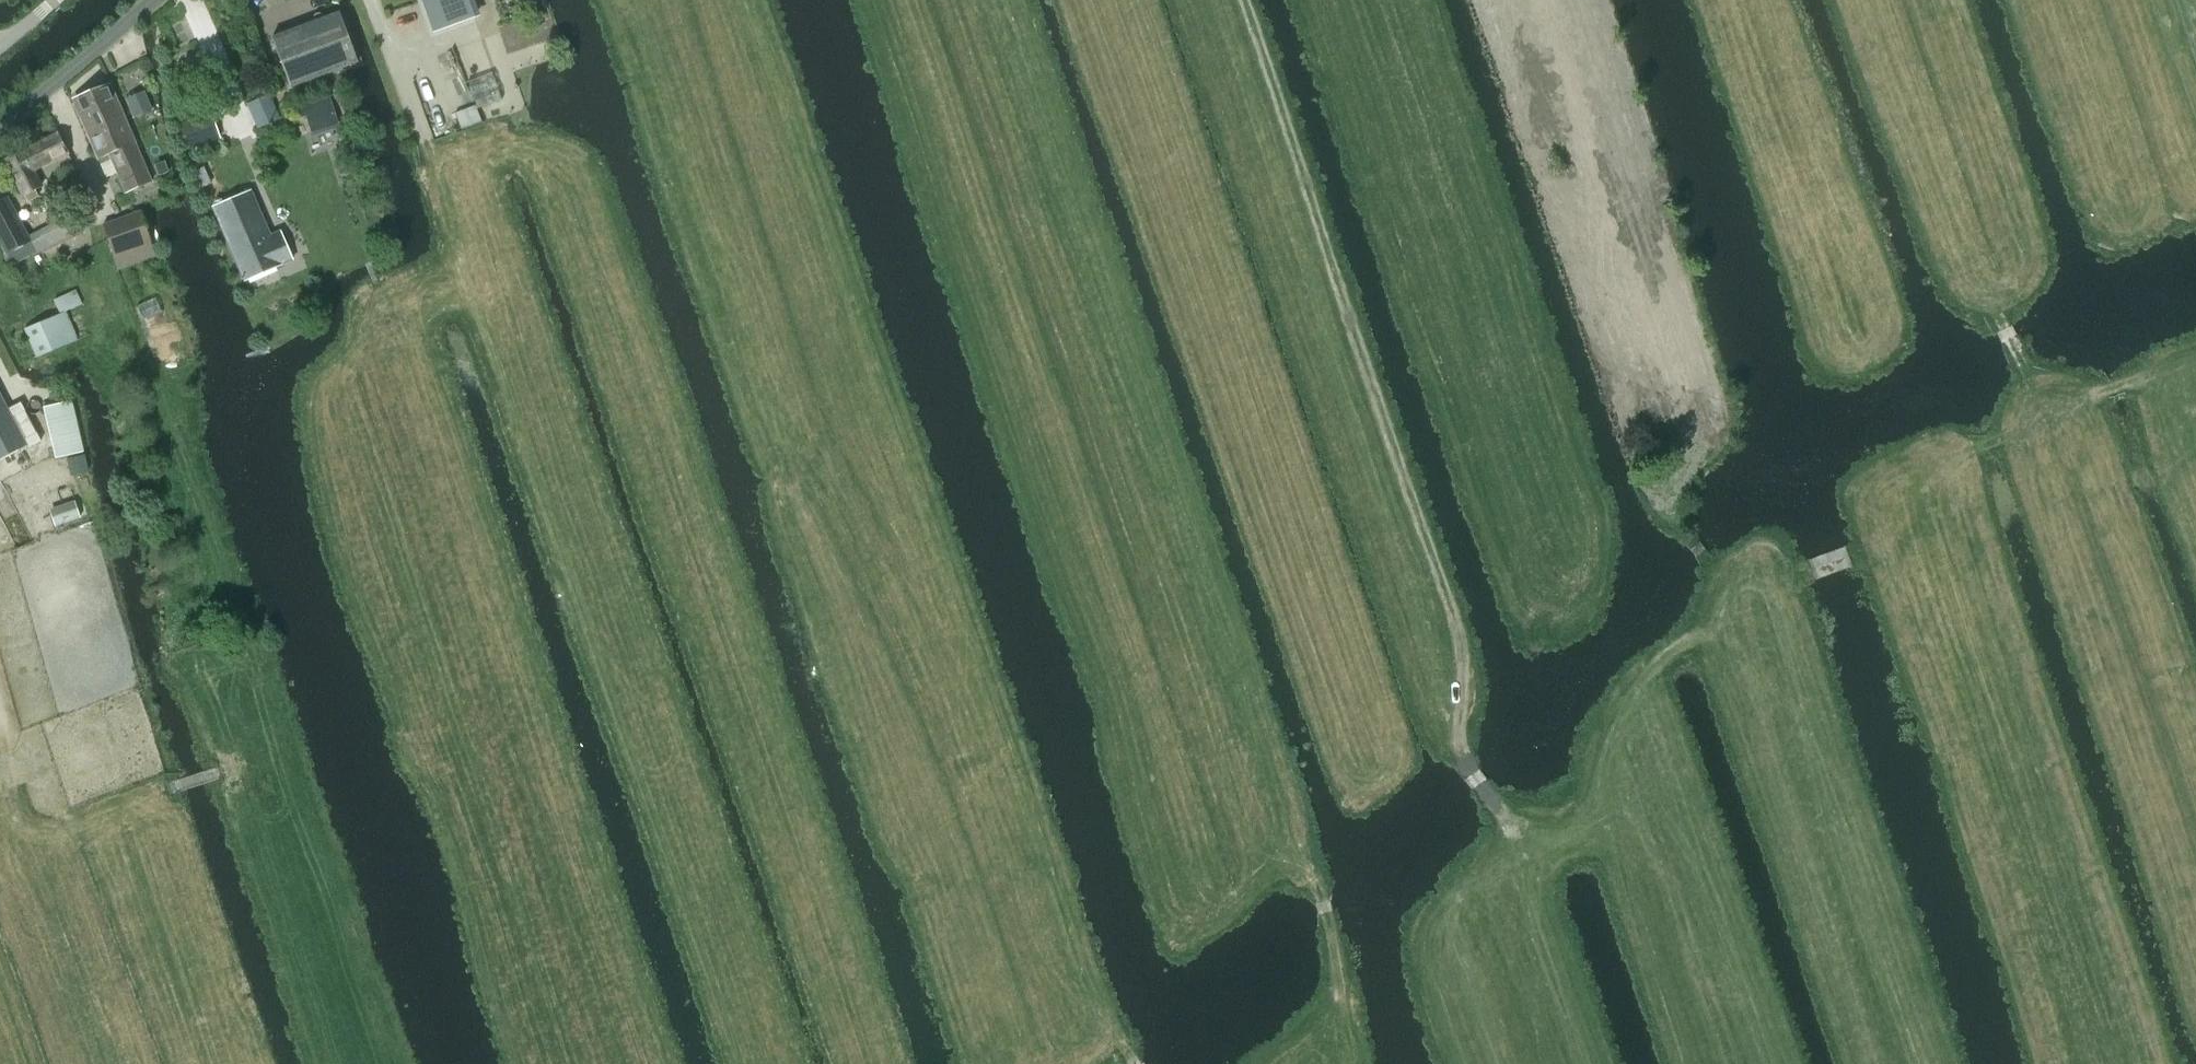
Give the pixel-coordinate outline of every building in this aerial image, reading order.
[(433,34),(475,19),(469,0),(421,0),(433,34)] [(499,29),(507,53),(557,36),(549,12),(499,29)] [(290,89),(318,78),(360,62),(342,13),(299,28),(272,38),(290,89)] [(111,84),(74,100),(101,164),(112,159),(126,193),(153,182),(111,84)] [(149,100),(130,108),(134,117),(153,109),(149,100)] [(476,105),(455,113),(460,129),(481,122),(476,105)] [(187,149),(221,137),(212,112),(178,123),(187,149)] [(23,196),(26,195),(28,201),(38,195),(35,190),(43,186),(35,171),(56,160),(62,170),(74,164),(58,133),(4,161),(23,196)] [(251,190),(213,207),(245,279),(283,263),(292,259),(279,230),(270,234),(251,190)] [(0,202),(0,239),(13,265),(90,226),(81,209),(29,236),(9,197),(0,202)] [(118,268),(155,256),(141,211),(104,222),(118,268)] [(60,313),(24,328),(30,342),(36,358),(78,340),(66,311),(79,306),(83,304),(77,289),(54,299),(60,313)] [(27,444),(0,392),(0,458),(27,444)] [(44,407),(55,458),(84,452),(72,401),(44,407)] [(85,454),(66,458),(70,475),(89,471),(85,454)]
